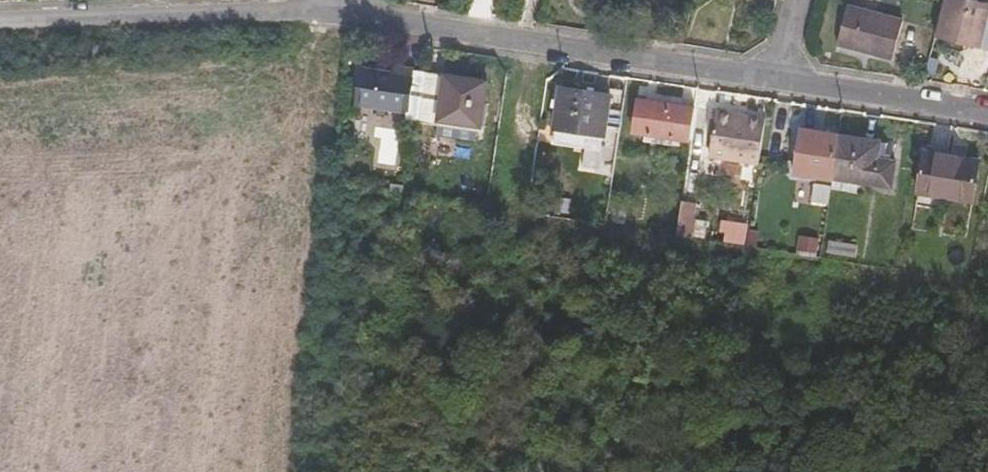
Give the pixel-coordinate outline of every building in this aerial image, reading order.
[(961,0),(946,0),(936,39),(987,53),(987,7),(961,0)] [(849,3),(838,43),(896,58),(906,18),(849,3)] [(921,60),(916,77),(925,79),(930,62),(921,60)] [(400,133),(414,135),(423,82),(399,79),(397,87),(368,82),(362,116),(401,122),(400,133)] [(423,82),(414,135),(435,138),(434,147),(470,154),(471,141),(476,142),(484,92),(423,82)] [(608,94),(558,88),(553,128),(602,134),(608,94)] [(690,141),(694,110),(633,102),(628,132),(690,141)] [(758,162),(764,116),(718,110),(712,155),(758,162)] [(833,174),(838,131),(796,126),(791,169),(833,174)] [(876,136),(838,131),(833,174),(872,179),(874,160),(876,136)] [(889,138),(876,136),(874,160),(886,162),(889,138)] [(980,152),(931,143),(922,189),(971,199),(980,152)] [(679,238),(695,241),(701,204),(683,201),(679,238)] [(607,219),(608,208),(593,205),(592,217),(607,219)] [(613,228),(646,233),(648,217),(615,211),(613,228)]
